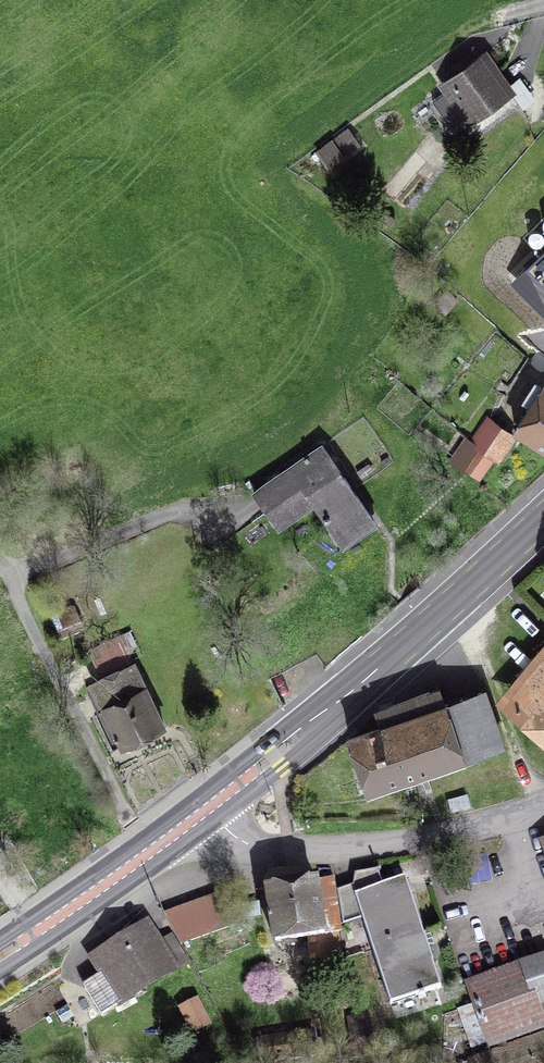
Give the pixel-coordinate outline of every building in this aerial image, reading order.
[(467,117),(507,89),(485,57),(465,72),(463,68),(454,74),(457,77),(445,86),(467,117)] [(327,167),(357,144),(347,131),(317,153),(327,167)] [(543,449),(543,386),(542,388),(535,384),(525,401),(532,405),(515,431),(543,449)] [(513,436),(488,419),(473,443),(492,457),(496,460),(513,436)] [(492,457),(473,443),(466,438),(460,448),(464,451),(471,442),(478,447),(465,466),(479,476),(492,457)] [(322,445),(253,492),(278,528),(313,504),(339,541),(372,518),(322,445)] [(92,683),(105,709),(96,714),(112,748),(121,744),(123,746),(163,727),(133,664),(92,683)] [(513,706),(543,731),(543,669),(513,706)] [(382,728),(349,740),(367,792),(500,746),(481,692),(445,705),(439,690),(430,694),(429,692),(376,713),(382,728)] [(362,918),(372,949),(423,932),(405,878),(396,881),(393,872),(379,876),(378,873),(380,872),(380,870),(355,874),(353,885),(338,890),(343,924),(362,918)] [(275,942),(340,931),(333,877),(267,888),(275,942)] [(226,892),(166,915),(181,944),(236,924),(226,892)] [(186,961),(170,935),(157,943),(147,925),(93,959),(102,972),(82,985),(101,1015),(186,961)] [(424,936),(423,932),(372,949),(390,1004),(441,987),(424,936)] [(543,1028),(543,1015),(524,961),(464,982),(488,1048),(543,1028)] [(207,1023),(196,1001),(182,1008),(193,1030),(207,1023)] [(471,1060),(472,1062),(543,1062),(543,1034),(471,1060)]
